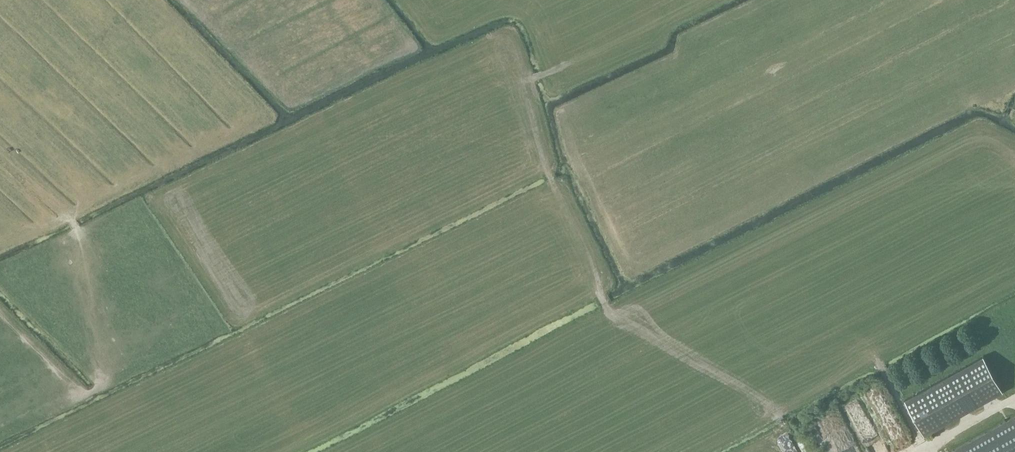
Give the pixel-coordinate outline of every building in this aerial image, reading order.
[(904,400),(924,435),(941,425),(959,415),(967,410),(981,403),(994,396),(1002,391),(983,356),(904,400)] [(1008,420),(1006,421),(950,451),(1014,451),(1014,416),(1008,420)]
